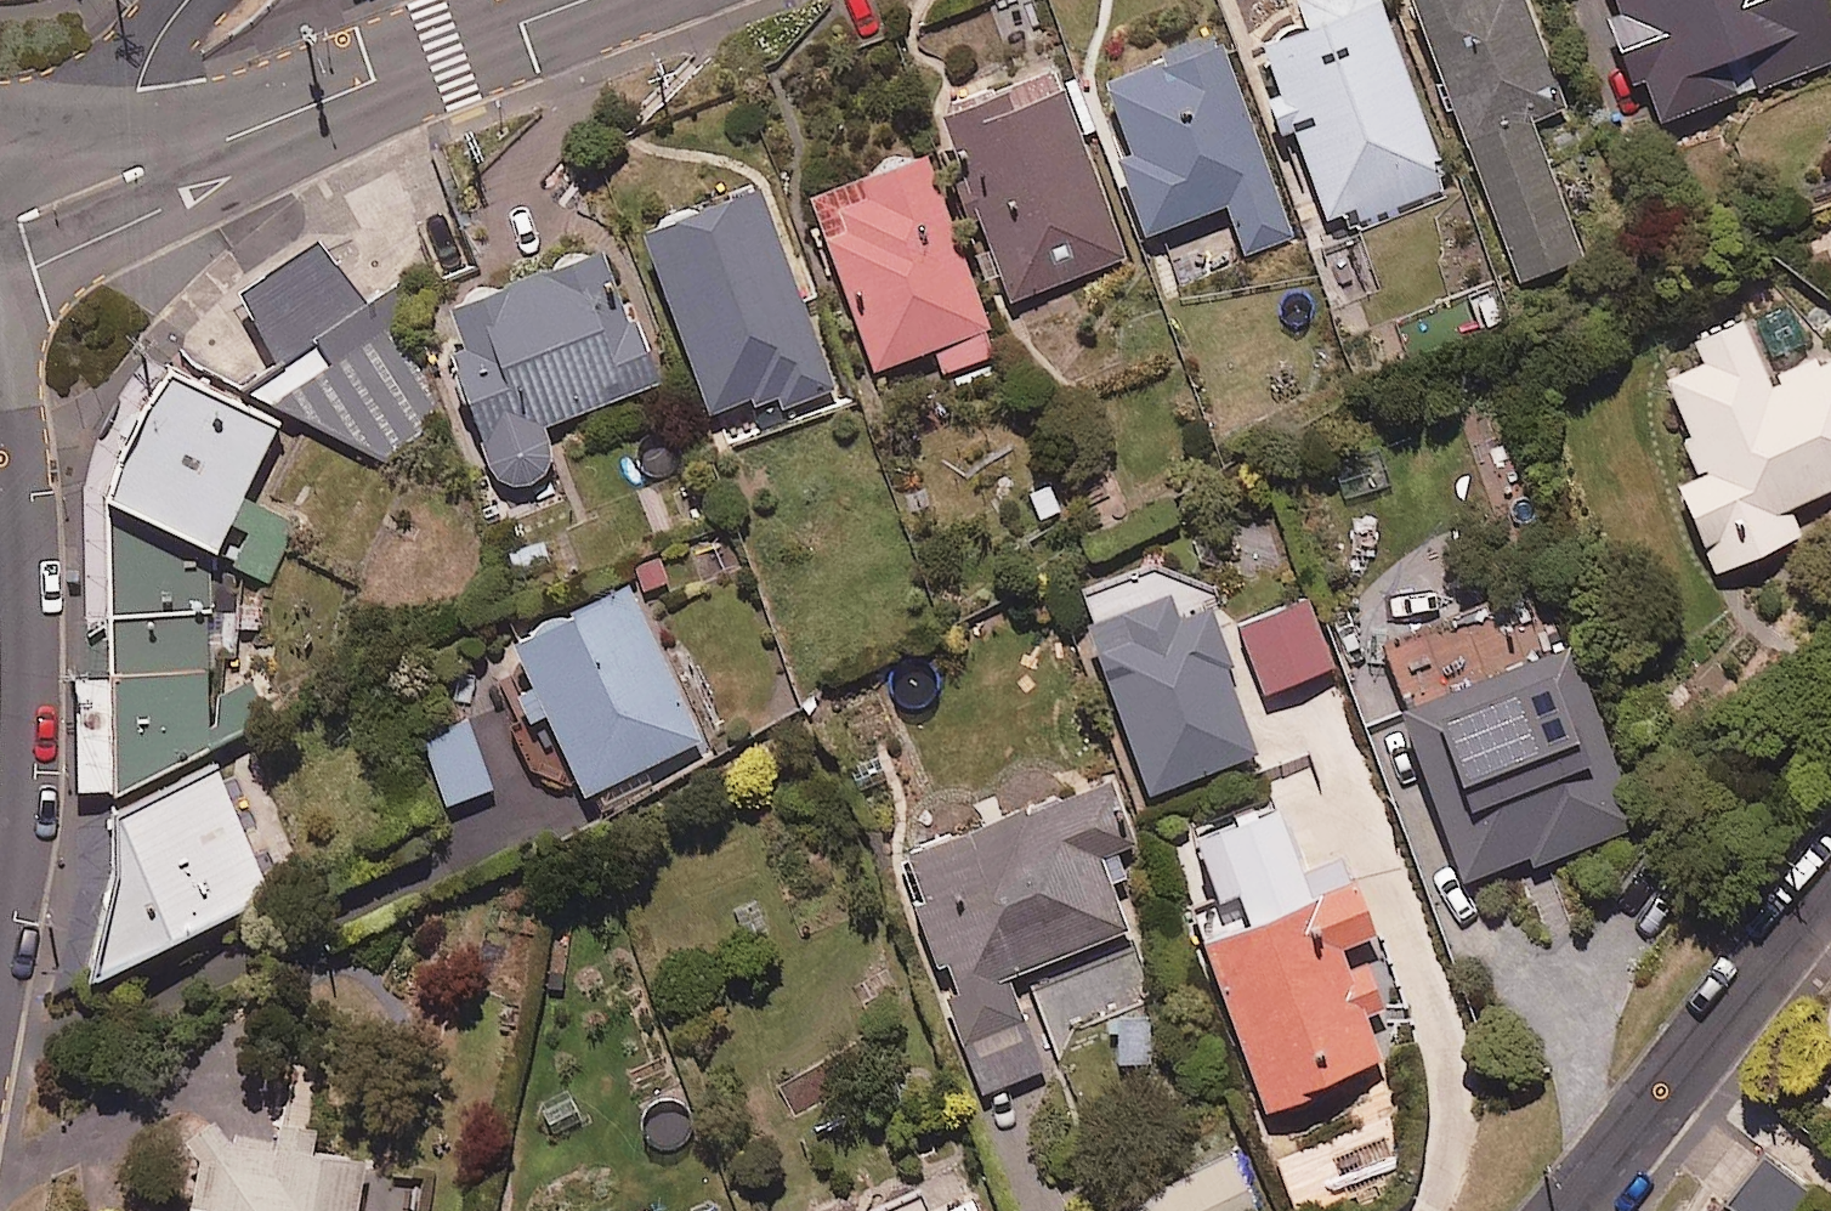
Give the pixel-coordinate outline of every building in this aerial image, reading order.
[(1373,0),(1314,0),(1294,8),(1307,41),(1260,59),(1328,235),(1446,190),(1373,0)] [(1520,0),(1422,0),(1407,6),(1521,286),(1584,261),(1530,128),(1566,113),(1520,0)] [(1619,24),(1607,29),(1648,137),(1813,74),(1801,45),(1830,33),(1830,25),(1822,0),(1610,0),(1619,24)] [(1294,239),(1219,47),(1095,96),(1151,238),(1228,208),(1247,257),(1294,239)] [(1127,259),(1055,80),(939,127),(1011,306),(1127,259)] [(999,354),(922,163),(807,210),(874,377),(935,353),(944,376),(999,354)] [(837,396),(759,198),(639,245),(708,420),(758,400),(767,424),(837,396)] [(430,379),(393,284),(358,306),(323,249),(239,301),(274,359),(236,382),(379,466),(430,379)] [(659,388),(609,258),(444,321),(460,363),(443,370),(503,527),(564,504),(537,434),(659,388)] [(1741,325),(1656,363),(1707,479),(1678,492),(1715,577),(1801,539),(1788,510),(1830,491),(1830,359),(1768,387),(1741,325)] [(278,418),(167,362),(139,396),(114,447),(102,491),(105,612),(206,609),(210,609),(208,547),(266,576),(293,523),(239,496),(278,418)] [(662,553),(629,566),(646,607),(678,594),(662,553)] [(546,727),(593,820),(651,791),(644,776),(701,747),(625,595),(510,654),(529,691),(507,702),(524,738),(546,727)] [(1329,665),(1302,598),(1234,625),(1260,692),(1329,665)] [(1179,630),(1170,607),(1087,637),(1148,802),(1259,761),(1207,619),(1179,630)] [(206,609),(105,612),(108,790),(205,746),(206,609)] [(1640,829),(1571,656),(1424,715),(1460,806),(1488,878),(1528,862),(1532,872),(1640,829)] [(491,795),(466,729),(419,747),(444,813),(491,795)] [(214,758),(110,804),(111,867),(86,979),(275,895),(214,758)] [(1139,876),(1107,789),(898,865),(982,1096),(1043,1074),(1009,980),(1129,936),(1111,886),(1139,876)] [(1301,881),(1275,817),(1183,854),(1207,913),(1188,920),(1266,1117),(1384,1070),(1364,1020),(1383,1013),(1365,969),(1349,975),(1341,956),(1373,944),(1342,865),(1301,881)] [(1142,1010),(1109,1021),(1125,1070),(1158,1059),(1142,1010)] [(364,1169),(315,1160),(319,1139),(279,1132),(275,1153),(221,1143),(211,1130),(178,1154),(195,1178),(189,1210),(356,1210),(364,1169)] [(1231,1158),(1125,1208),(1127,1210),(1256,1210),(1231,1158)] [(1766,1161),(1731,1210),(1814,1210),(1821,1200),(1766,1161)]
